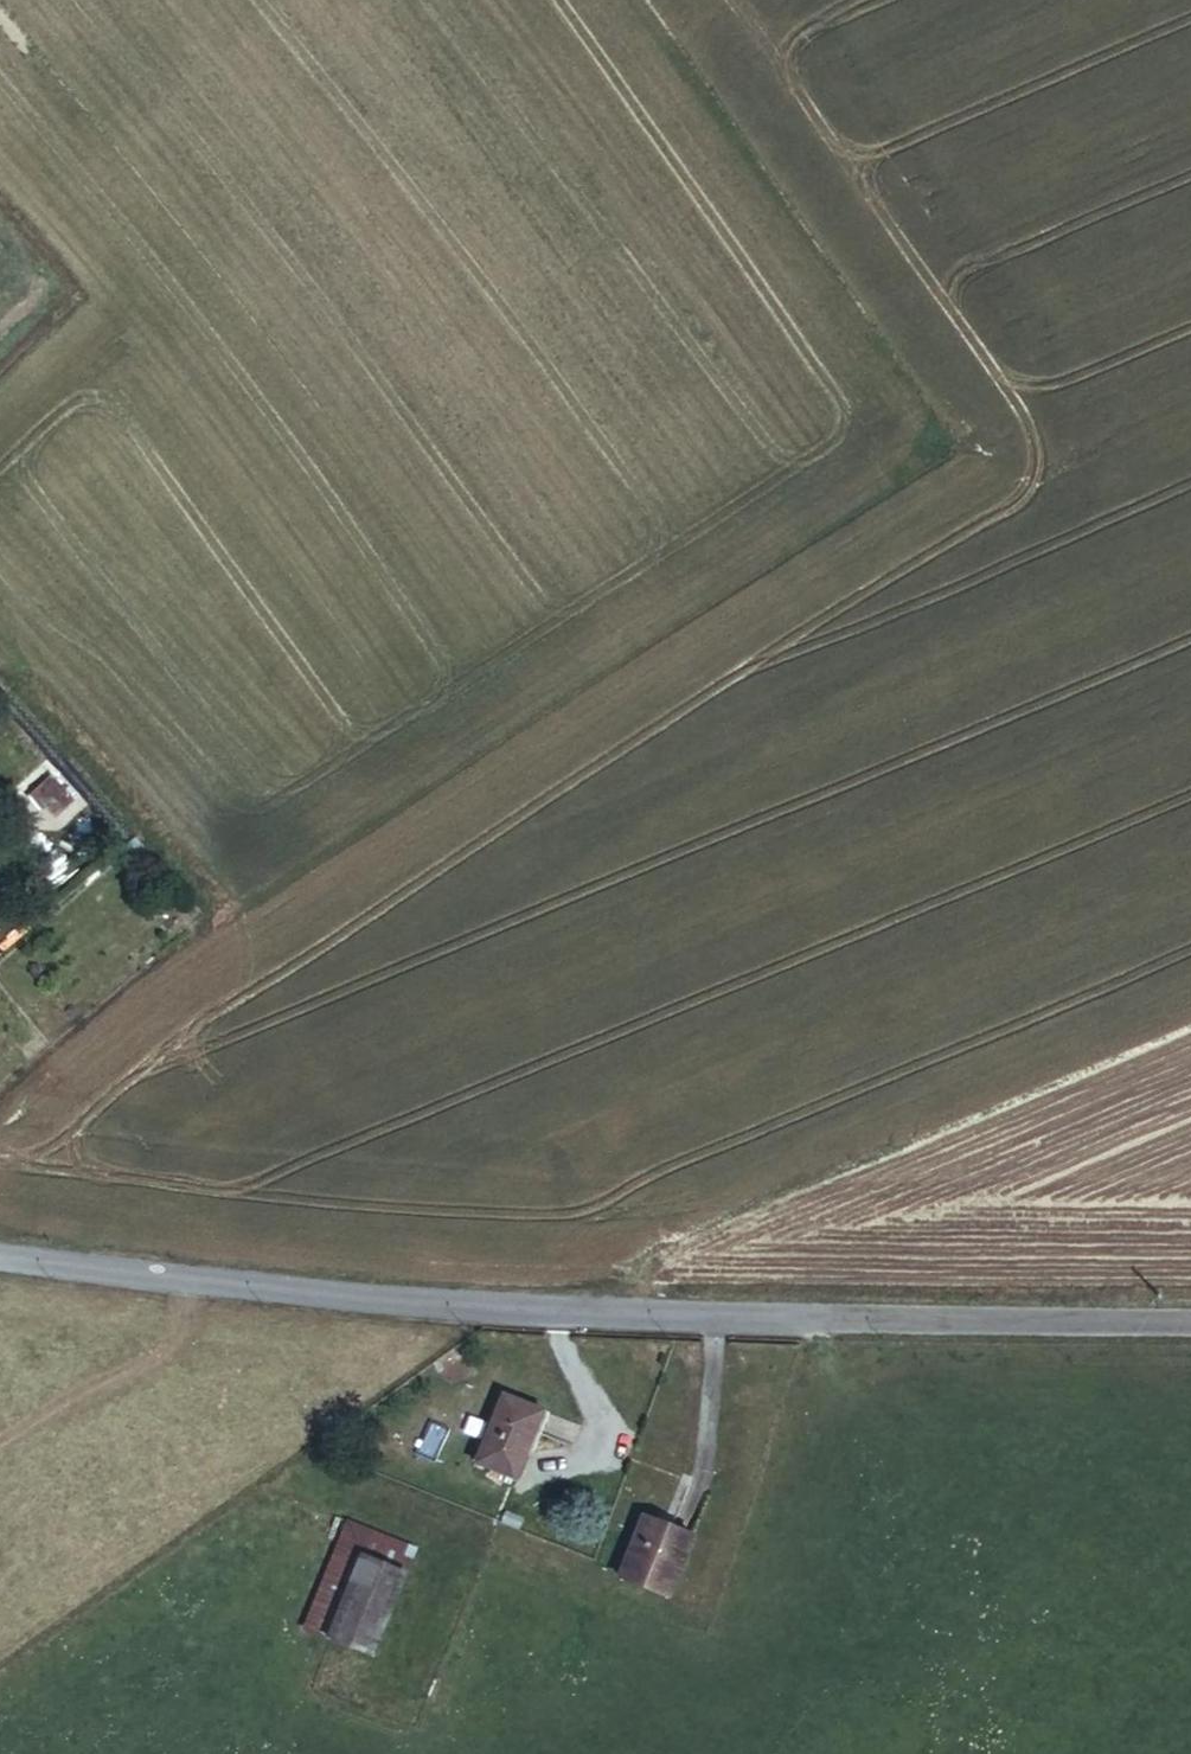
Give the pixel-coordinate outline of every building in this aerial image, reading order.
[(549,1406),(508,1390),(483,1458),(522,1473),(549,1406)] [(369,1547),(417,1567),(427,1541),(349,1508),(341,1528),(355,1534),(318,1622),(339,1632),(369,1547)] [(698,1535),(654,1514),(627,1574),(671,1593),(698,1535)] [(384,1651),(417,1567),(369,1547),(339,1632),(384,1651)]
